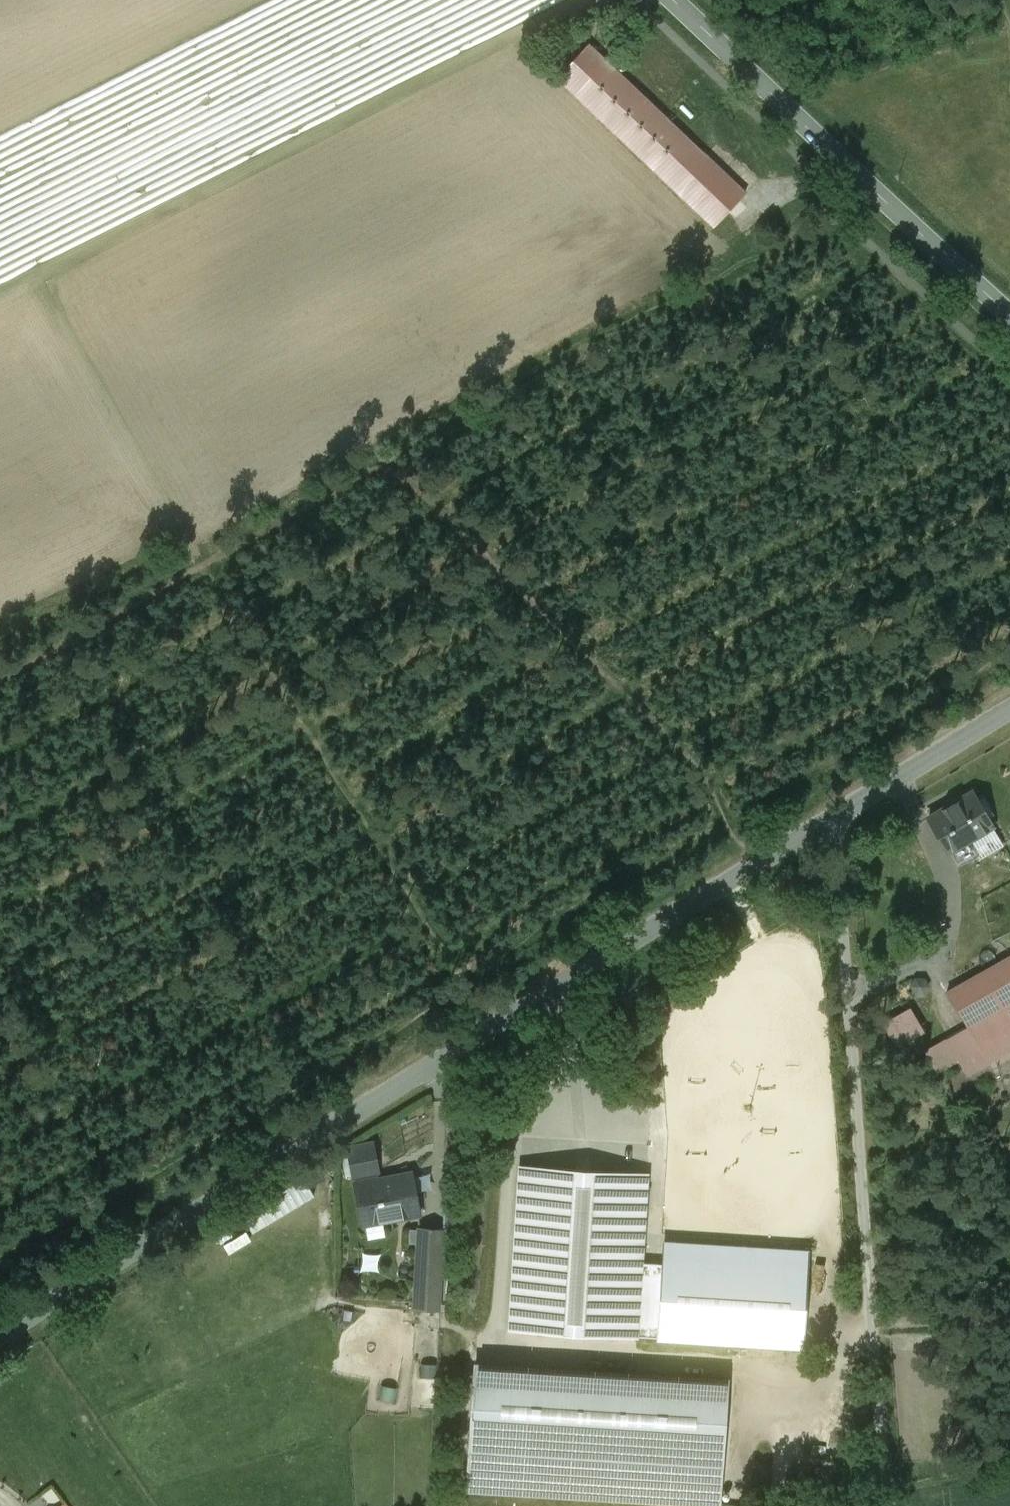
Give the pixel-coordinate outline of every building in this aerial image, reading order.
[(746,193),(588,43),(557,76),(715,226),(746,193)] [(993,825),(974,792),(928,818),(948,852),(993,825)] [(947,991),(967,1026),(946,1038),(964,1069),(978,1061),(981,1066),(1009,1050),(1009,955),(947,991)] [(349,1148),(354,1175),(379,1170),(373,1143),(349,1148)] [(509,1328),(638,1336),(643,1264),(648,1172),(520,1164),(509,1328)] [(412,1172),(356,1183),(363,1223),(420,1212),(412,1172)] [(643,1264),(638,1336),(699,1340),(701,1305),(717,1307),(724,1219),(666,1215),(662,1265),(643,1264)] [(443,1228),(420,1227),(415,1307),(438,1308),(443,1228)] [(475,1366),(467,1491),(708,1505),(719,1505),(727,1382),(475,1366)]
